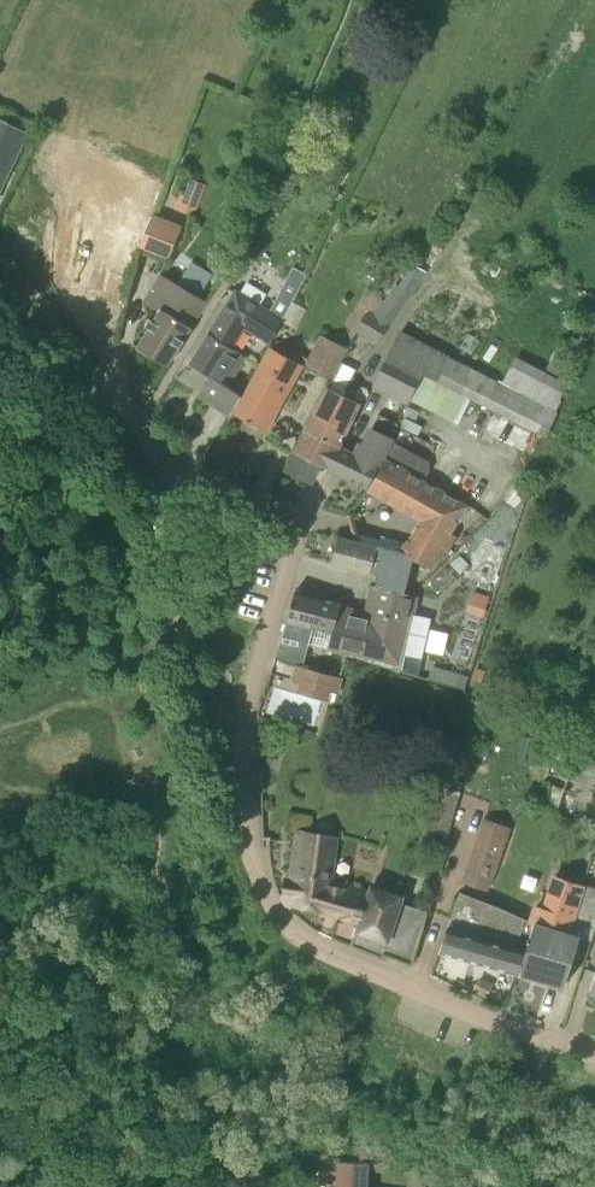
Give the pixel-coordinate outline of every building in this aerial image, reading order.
[(27,131),(0,118),(0,187),(27,131)] [(206,186),(189,179),(176,210),(194,217),(206,186)] [(167,257),(181,224),(152,213),(138,246),(167,257)] [(429,269),(412,257),(388,297),(370,286),(346,319),(356,323),(352,329),(377,347),(429,269)] [(167,365),(206,300),(161,272),(145,298),(162,308),(138,347),(167,365)] [(504,378),(556,409),(594,330),(594,289),(587,286),(549,365),(519,350),(504,378)] [(284,321),(297,295),(281,287),(269,308),(237,288),(191,362),(212,375),(200,393),(217,404),(245,355),(233,348),(245,329),(269,345),(282,320),(284,321)] [(402,325),(372,385),(409,400),(435,346),(402,325)] [(332,379),(348,346),(321,333),(304,364),(332,379)] [(262,428),(303,353),(277,338),(233,412),(262,428)] [(342,392),(329,386),(286,468),(310,481),(319,463),(327,468),(359,401),(342,392)] [(369,488),(398,428),(400,424),(380,414),(365,446),(361,444),(345,476),(369,488)] [(394,440),(370,488),(420,515),(403,542),(339,525),(331,562),(378,575),(377,581),(406,588),(414,558),(432,568),(442,551),(446,554),(458,533),(452,531),(470,502),(425,475),(430,469),(430,460),(394,440)] [(399,673),(417,599),(404,595),(373,588),(366,620),(338,614),(332,634),(331,634),(327,651),(399,673)] [(474,589),(470,609),(486,613),(491,592),(474,589)] [(338,614),(341,604),(295,592),(275,658),(296,664),(298,648),(300,643),(319,647),(323,631),(331,634),(332,634),(338,614)] [(337,692),(341,676),(293,664),(289,680),(297,681),(294,692),(325,700),(328,689),(337,692)] [(455,687),(460,673),(446,669),(442,683),(455,687)] [(559,814),(580,748),(554,740),(535,802),(559,814)] [(451,830),(454,802),(434,800),(431,828),(451,830)] [(487,814),(464,877),(490,885),(513,822),(487,814)] [(333,883),(339,835),(296,828),(288,877),(286,877),(283,899),(287,903),(322,911),(324,907),(341,912),(339,916),(359,922),(352,945),(383,957),(385,953),(411,963),(424,921),(398,914),(405,893),(370,883),(367,890),(346,885),(346,886),(333,883)] [(534,910),(539,912),(541,907),(576,919),(589,880),(589,878),(558,865),(546,897),(539,895),(534,910)] [(542,909),(539,917),(529,950),(521,974),(572,988),(587,935),(592,938),(594,929),(594,882),(589,880),(576,919),(542,909)] [(517,915),(490,901),(485,898),(459,890),(439,950),(521,974),(529,950),(539,917),(521,910),(519,909),(517,915)] [(493,995),(497,981),(481,976),(477,989),(493,995)] [(428,1167),(400,1162),(337,1158),(324,1154),(320,1167),(317,1166),(314,1178),(338,1184),(338,1186),(367,1186),(367,1170),(396,1171),(409,1173),(407,1186),(425,1186),(428,1167)] [(488,1163),(468,1158),(462,1186),(463,1186),(482,1186),(488,1163)]
